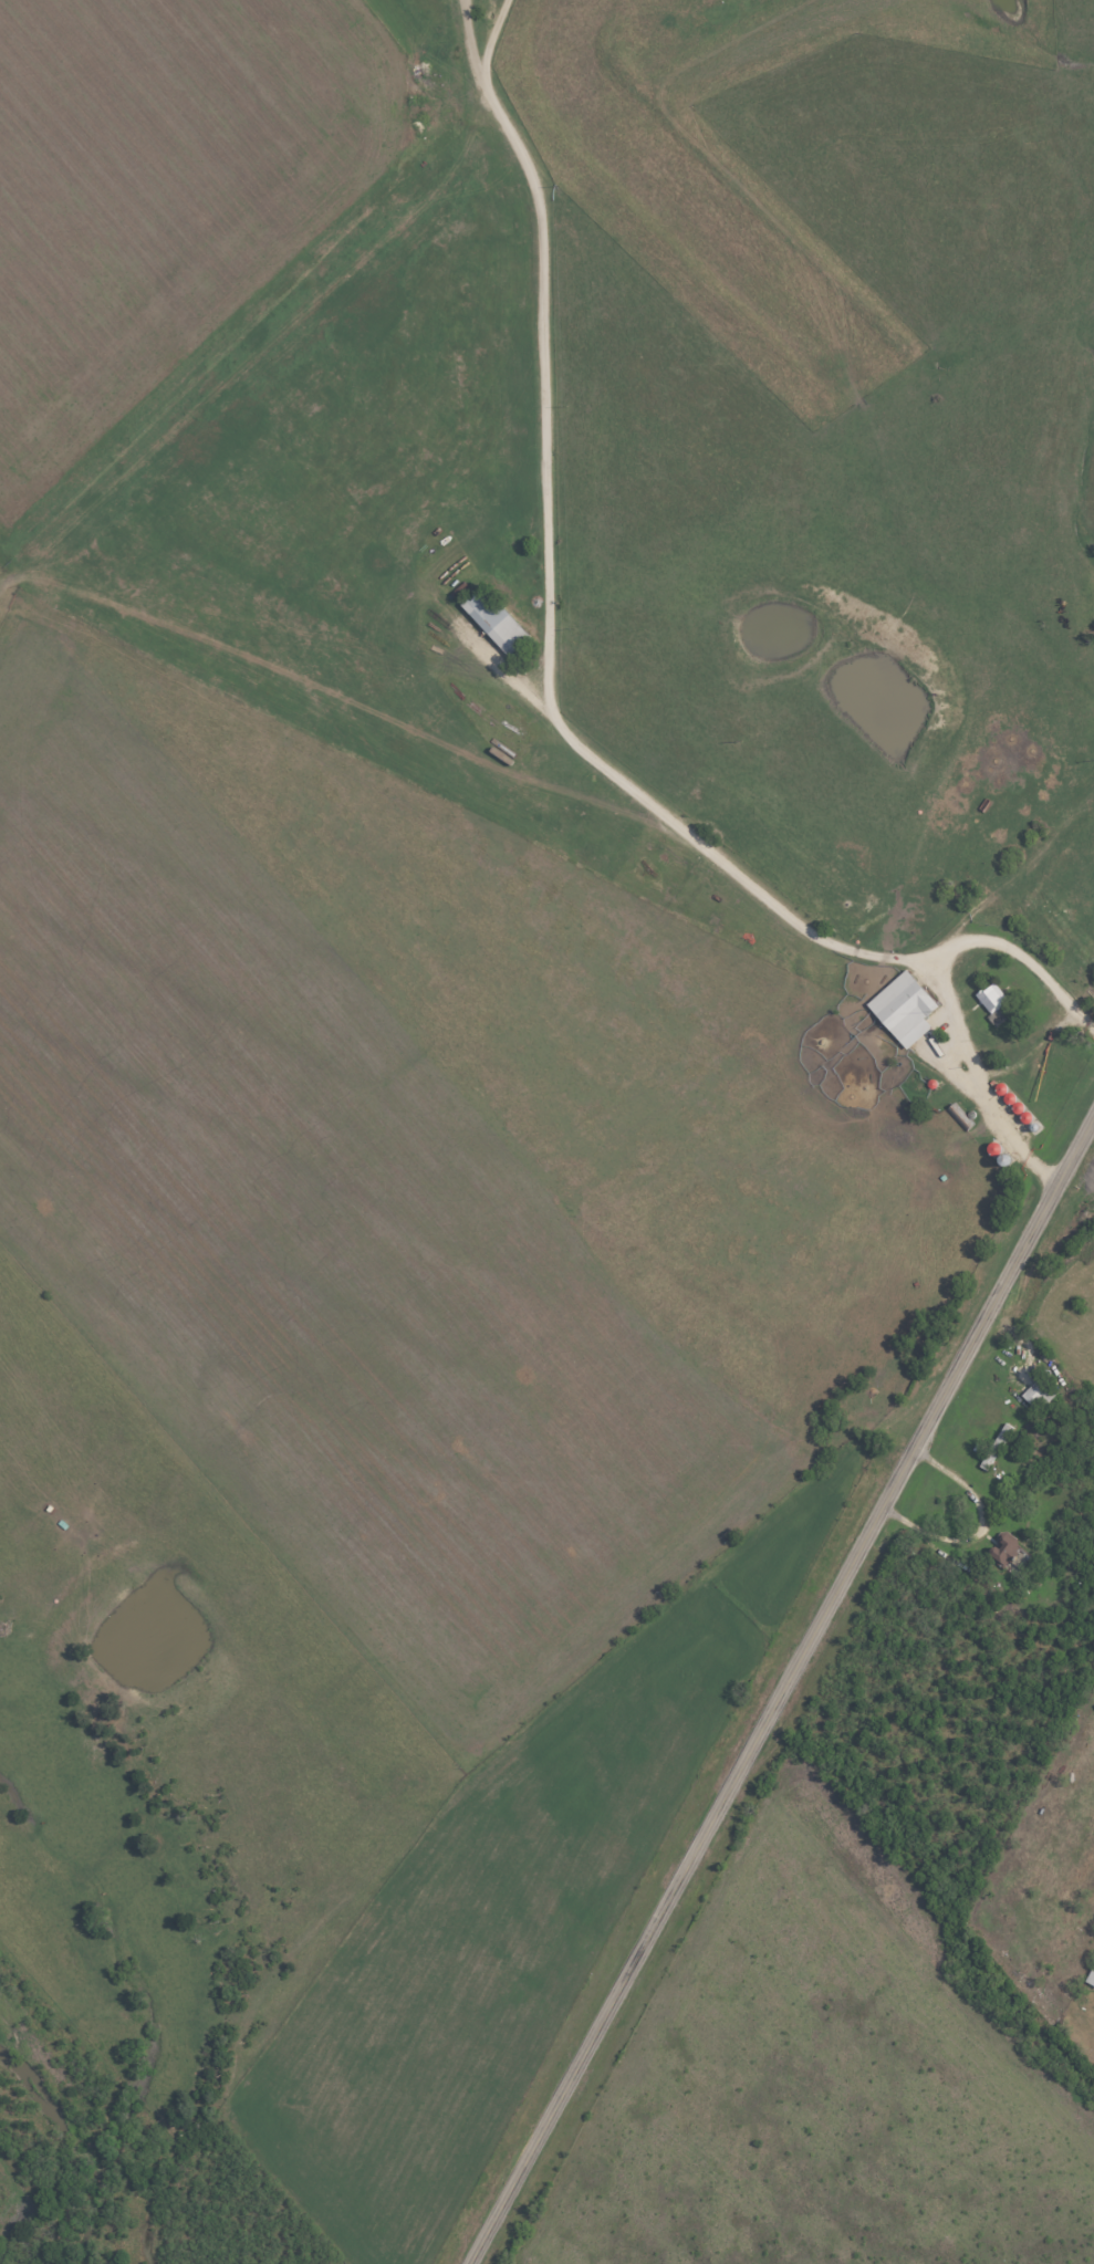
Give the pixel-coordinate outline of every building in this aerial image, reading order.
[(510,662),(532,642),(480,585),(459,605),(510,662)] [(931,1028),(923,1018),(937,1007),(905,971),(865,1006),(905,1051),(931,1028)] [(990,1015),(1008,1001),(993,982),(975,997),(990,1015)] [(1039,1414),(1058,1394),(1040,1377),(1021,1397),(1039,1414)] [(1019,1547),(1003,1535),(995,1548),(992,1546),(985,1556),(1005,1569),(1019,1547)]
